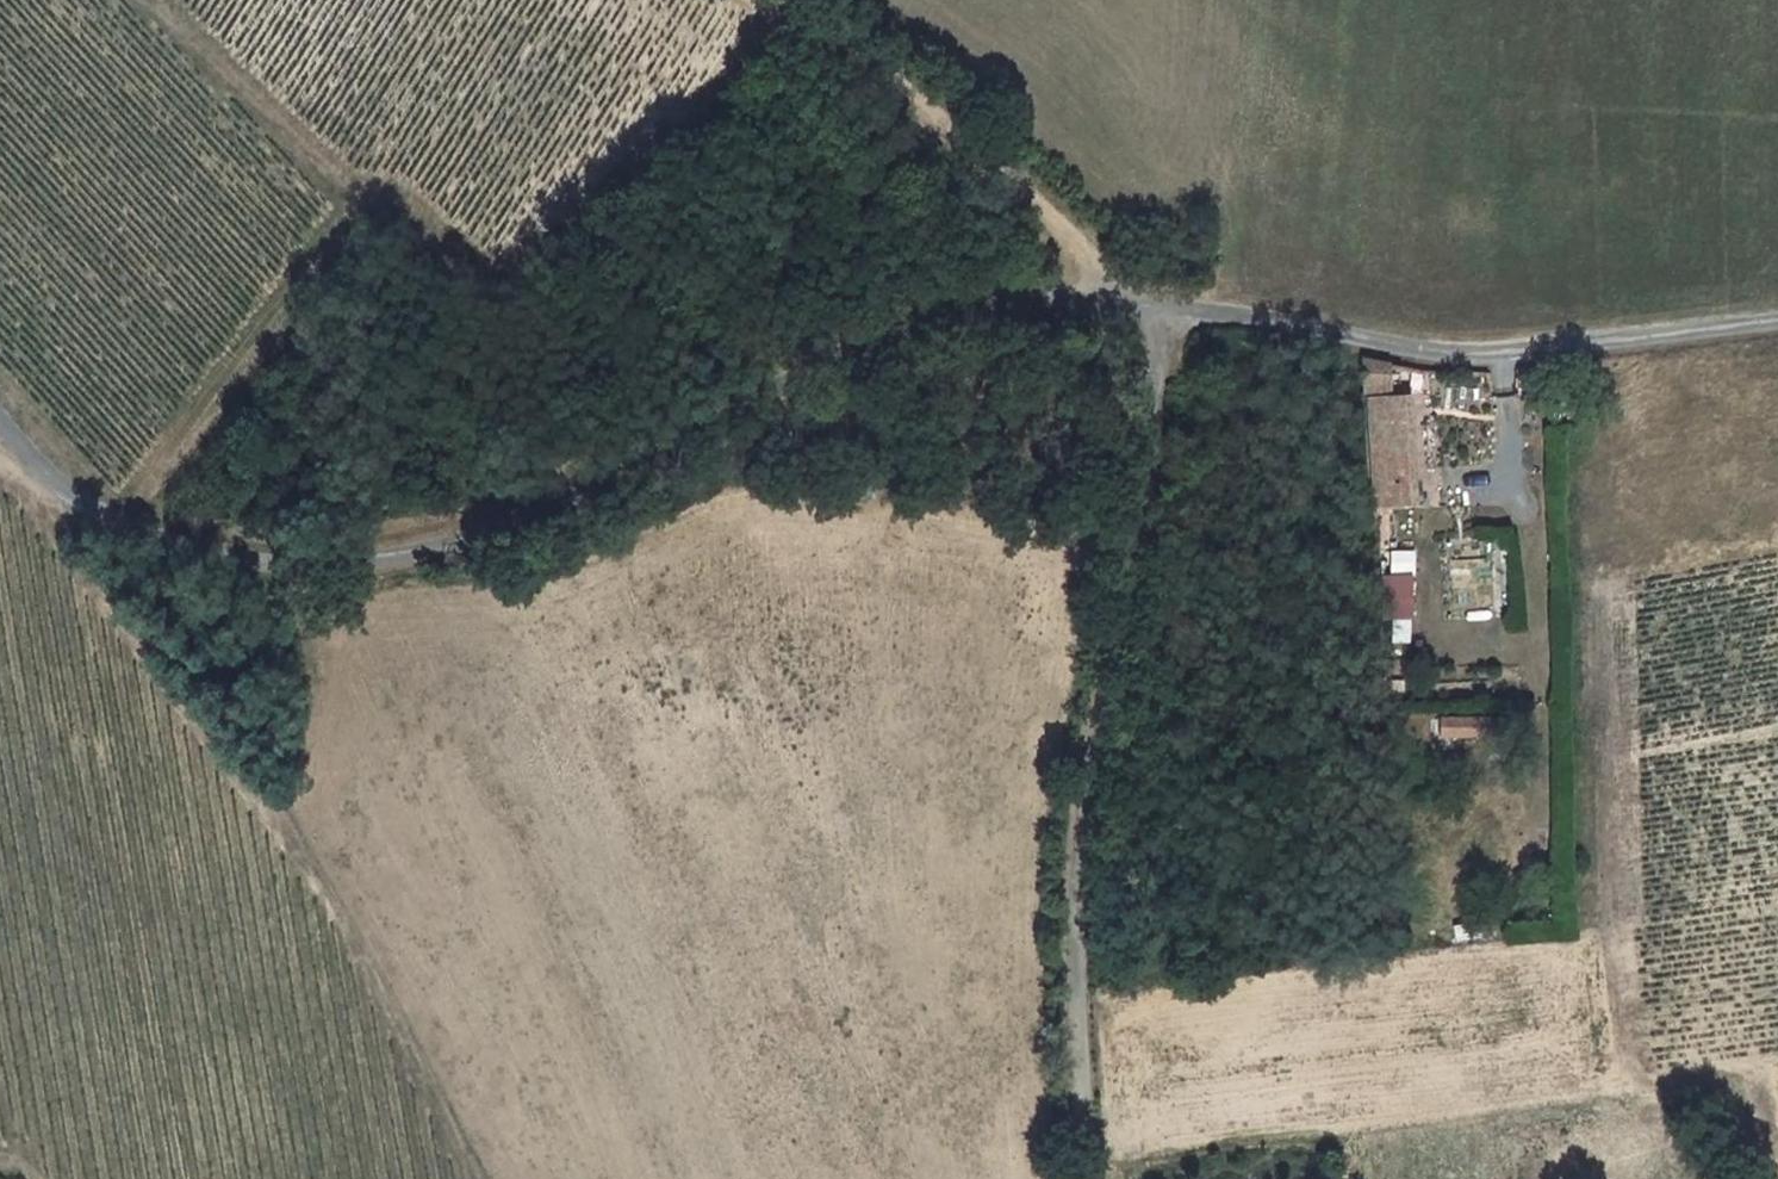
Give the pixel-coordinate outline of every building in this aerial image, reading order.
[(1401,387),(1401,361),(1367,355),(1368,387),(1401,387)] [(1414,398),(1377,397),(1379,499),(1416,500),(1414,398)]
